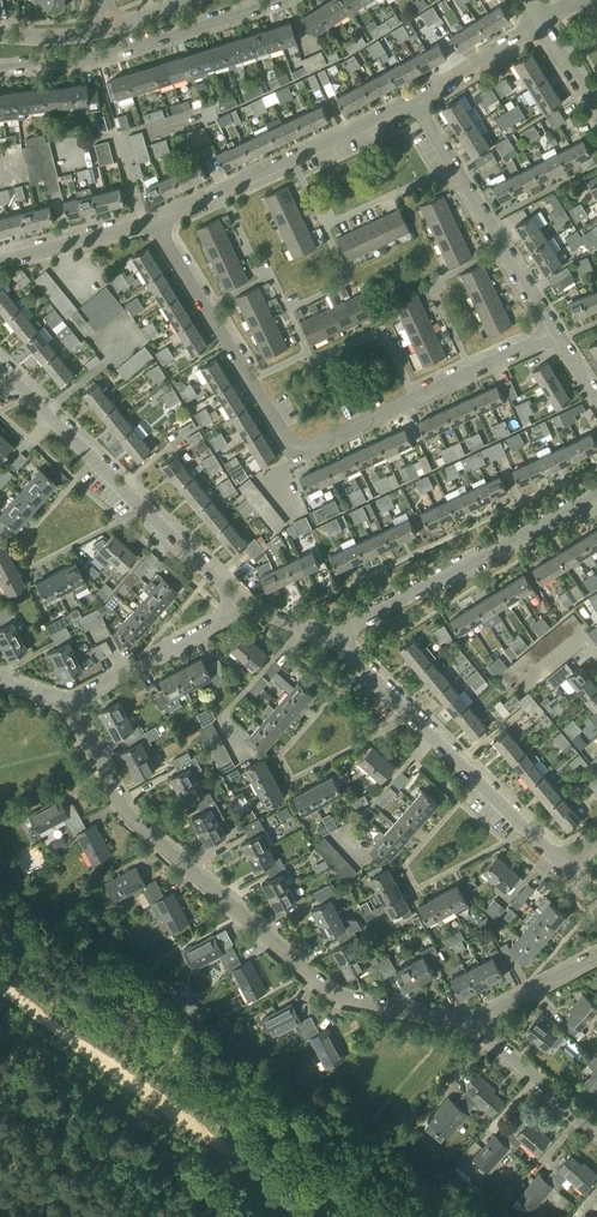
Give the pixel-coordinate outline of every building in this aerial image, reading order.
[(34,0),(61,9),(64,0),(35,0),(34,0)] [(345,0),(332,0),(329,2),(340,19),(352,11),(345,0)] [(352,11),(364,3),(362,0),(345,0),(352,11)] [(431,3),(429,0),(419,0),(414,3),(419,10),(431,3)] [(329,2),(317,9),(328,26),(340,19),(329,2)] [(433,5),(427,10),(434,22),(440,18),(433,5)] [(488,14),(497,28),(510,20),(501,6),(488,14)] [(328,26),(317,9),(304,17),(315,34),(328,26)] [(434,22),(427,10),(420,14),(428,26),(434,22)] [(488,14),(476,21),(485,35),(497,28),(488,14)] [(386,20),(378,25),(382,33),(391,27),(386,20)] [(398,27),(405,39),(416,32),(409,20),(398,27)] [(485,35),(476,21),(464,29),(473,43),(485,35)] [(291,23),(277,27),(283,46),(297,42),(291,23)] [(460,31),(452,36),(460,51),(473,43),(464,29),(461,24),(456,26),(460,31)] [(382,33),(378,25),(369,31),(374,38),(382,33)] [(283,46),(277,27),(263,31),(269,50),(283,46)] [(405,39),(398,27),(391,32),(398,44),(405,39)] [(269,50),(263,31),(250,36),(256,55),(269,50)] [(250,36),(236,40),(242,59),(256,55),(250,36)] [(361,36),(353,41),(358,48),(366,43),(361,36)] [(242,59),(236,40),(222,44),(228,63),(230,69),(237,67),(235,61),(242,59)] [(378,40),(372,43),(380,55),(386,51),(378,40)] [(358,48),(353,41),(345,46),(349,53),(358,48)] [(380,55),(372,43),(366,47),(374,59),(380,55)] [(439,43),(426,50),(434,65),(447,58),(439,43)] [(222,44),(209,49),(215,68),(228,63),(222,44)] [(215,68),(209,49),(188,55),(196,79),(203,77),(201,72),(215,68)] [(434,65),(426,50),(413,57),(421,72),(434,65)] [(321,51),(314,54),(321,67),(327,64),(321,51)] [(330,62),(339,58),(336,51),(327,55),(330,62)] [(522,76),(539,66),(532,53),(515,64),(522,76)] [(321,67),(314,54),(308,57),(314,70),(321,67)] [(188,55),(168,62),(173,81),(187,76),(188,81),(196,79),(188,55)] [(354,55),(348,58),(355,70),(361,66),(354,55)] [(314,70),(308,57),(301,60),(308,73),(314,70)] [(413,57),(401,64),(409,78),(421,72),(413,57)] [(355,70),(348,58),(342,62),(349,74),(355,70)] [(168,62),(153,66),(159,85),(173,81),(168,62)] [(401,64),(388,71),(396,85),(409,78),(401,64)] [(159,85),(153,66),(140,70),(146,89),(159,85)] [(547,78),(539,66),(522,76),(530,88),(547,78)] [(331,82),(325,69),(318,72),(324,85),(331,82)] [(146,89),(140,70),(126,75),(132,94),(146,89)] [(388,71),(375,77),(383,92),(396,85),(388,71)] [(286,73),(277,77),(281,85),(290,81),(286,73)] [(320,87),(315,73),(307,77),(314,90),(320,87)] [(132,94),(126,75),(112,79),(118,98),(132,94)] [(281,85),(277,77),(268,81),(272,89),(281,85)] [(383,92),(375,77),(362,84),(370,99),(383,92)] [(497,91),(509,84),(506,78),(494,85),(497,91)] [(547,78),(530,88),(537,100),(554,90),(547,78)] [(483,100),(494,93),(487,81),(478,86),(482,92),(479,94),(483,100)] [(87,84),(73,86),(75,105),(89,104),(89,109),(100,108),(98,89),(88,90),(87,84)] [(370,99),(362,84),(350,91),(358,106),(370,99)] [(513,90),(509,84),(497,91),(501,97),(513,90)] [(251,89),(255,97),(264,92),(260,85),(251,89)] [(75,105),(73,86),(59,87),(61,107),(75,105)] [(288,86),(282,88),(287,101),(294,98),(288,86)] [(59,87),(44,89),(46,109),(61,107),(59,87)] [(287,101),(282,88),(275,91),(281,104),(287,101)] [(46,109),(44,89),(30,90),(32,110),(46,109)] [(255,97),(251,89),(242,93),(246,101),(255,97)] [(30,90),(16,92),(18,112),(18,119),(25,119),(24,111),(32,110),(30,90)] [(554,90),(537,100),(545,113),(562,103),(554,90)] [(358,106),(350,91),(337,98),(344,113),(358,106)] [(18,112),(16,92),(2,94),(4,120),(18,119),(18,112)] [(498,99),(494,93),(483,100),(486,106),(498,99)] [(234,96),(226,100),(229,108),(238,104),(234,96)] [(255,100),(261,113),(268,110),(262,97),(255,100)] [(450,121),(467,110),(460,98),(443,108),(450,121)] [(179,103),(182,111),(191,109),(188,100),(179,103)] [(229,108),(226,100),(218,103),(221,112),(229,108)] [(261,113),(255,100),(249,103),(255,116),(261,113)] [(202,113),(216,109),(214,102),(200,106),(202,113)] [(182,111),(179,103),(171,106),(173,114),(182,111)] [(321,105),(308,112),(315,127),(329,120),(321,105)] [(518,105),(506,112),(510,118),(521,111),(518,105)] [(153,112),(155,120),(164,117),(162,109),(153,112)] [(216,109),(202,113),(204,120),(218,116),(216,109)] [(236,109),(229,112),(235,125),(242,122),(236,109)] [(552,113),(559,125),(565,121),(558,109),(552,113)] [(475,123),(467,110),(450,121),(458,133),(475,123)] [(525,117),(521,111),(510,118),(513,124),(525,117)] [(155,120),(153,112),(143,114),(146,123),(155,120)] [(308,112),(295,118),(302,133),(315,127),(308,112)] [(510,118),(506,112),(494,119),(498,125),(510,118)] [(559,125),(552,113),(546,117),(553,128),(559,125)] [(122,131),(130,128),(126,114),(118,117),(122,131)] [(96,118),(100,132),(108,130),(104,116),(96,118)] [(218,116),(204,120),(206,127),(220,123),(218,116)] [(295,118),(282,124),(289,139),(302,133),(295,118)] [(513,124),(510,118),(498,125),(502,131),(513,124)] [(475,123),(458,133),(465,145),(482,135),(475,123)] [(282,124),(269,130),(276,145),(289,139),(282,124)] [(534,124),(528,128),(535,140),(541,136),(534,124)] [(63,128),(64,137),(73,136),(73,127),(63,128)] [(196,130),(203,144),(210,140),(204,127),(196,130)] [(64,137),(63,128),(53,130),(54,138),(64,137)] [(535,140),(528,128),(522,132),(529,144),(535,140)] [(203,144),(196,130),(189,132),(183,134),(189,147),(196,144),(197,147),(203,144)] [(269,130),(256,136),(263,151),(276,145),(269,130)] [(131,143),(145,139),(143,132),(128,136),(131,143)] [(45,134),(35,137),(37,145),(47,142),(45,134)] [(16,135),(6,136),(7,144),(16,143),(16,135)] [(490,147),(482,135),(465,145),(473,158),(490,147)] [(263,151),(256,136),(243,142),(250,157),(263,151)] [(501,140),(508,152),(514,148),(507,136),(501,140)] [(37,145),(35,137),(26,139),(28,147),(36,145),(37,145)] [(147,146),(145,139),(131,143),(133,150),(147,146)] [(170,152),(166,139),(160,141),(163,154),(170,152)] [(508,152),(501,140),(495,144),(502,156),(508,152)] [(97,152),(110,149),(109,141),(95,145),(97,152)] [(163,154),(160,141),(153,143),(157,156),(163,154)] [(584,141),(571,147),(578,162),(591,155),(584,141)] [(50,142),(47,142),(37,145),(36,145),(38,152),(52,149),(50,142)] [(243,142),(230,148),(237,164),(250,157),(243,142)] [(36,145),(28,147),(22,149),(24,156),(38,152),(36,145)] [(147,146),(133,150),(135,157),(149,152),(147,146)] [(571,147),(558,154),(565,169),(578,162),(571,147)] [(237,164),(230,148),(216,155),(223,170),(237,164)] [(53,156),(52,149),(38,152),(39,159),(53,156)] [(110,149),(97,152),(98,159),(112,156),(110,149)] [(491,151),(475,161),(478,167),(495,157),(491,151)] [(39,159),(38,152),(24,156),(25,163),(39,159)] [(149,152),(135,157),(137,164),(140,163),(151,160),(149,152)] [(565,169),(558,154),(545,160),(553,175),(565,169)] [(55,162),(53,156),(39,159),(41,166),(55,162)] [(112,156),(98,159),(100,166),(114,163),(112,156)] [(495,157),(478,167),(481,172),(498,162),(495,157)] [(41,166),(39,159),(25,163),(27,170),(41,166)] [(553,175),(545,160),(532,167),(540,182),(553,175)] [(55,162),(41,166),(43,173),(57,169),(55,162)] [(140,163),(137,164),(133,165),(137,179),(144,177),(140,163)] [(185,169),(193,184),(206,178),(199,163),(185,169)] [(43,173),(41,166),(27,170),(29,176),(43,173)] [(92,167),(85,169),(89,182),(96,180),(92,167)] [(532,167),(519,173),(527,188),(540,182),(532,167)] [(59,177),(57,169),(43,173),(45,180),(50,179),(57,177),(59,177)] [(89,182),(85,169),(79,171),(82,184),(89,182)] [(193,184),(185,169),(172,175),(180,190),(193,184)] [(43,173),(29,176),(31,184),(43,180),(45,180),(43,173)] [(519,173),(507,180),(514,195),(527,188),(519,173)] [(180,190),(172,175),(159,181),(167,196),(180,190)] [(587,182),(591,188),(591,187),(596,184),(596,176),(587,182)] [(57,177),(50,179),(54,192),(61,190),(57,177)] [(50,179),(45,180),(43,180),(47,194),(54,192),(50,179)] [(514,195),(507,180),(493,187),(501,202),(514,195)] [(167,196),(159,181),(146,187),(153,203),(167,196)] [(22,186),(15,188),(18,200),(25,198),(22,186)] [(272,212),(295,202),(288,186),(265,197),(272,212)] [(120,188),(106,192),(110,208),(125,204),(120,188)] [(1,191),(4,204),(11,202),(8,189),(1,191)] [(110,208),(106,192),(92,195),(96,211),(110,208)] [(92,195),(78,199),(82,215),(96,211),(92,195)] [(428,221),(451,211),(444,195),(421,206),(428,221)] [(82,215),(78,199),(63,202),(68,219),(82,215)] [(295,202),(272,212),(279,228),(302,217),(295,202)] [(572,216),(584,209),(580,203),(569,210),(572,216)] [(35,210),(40,226),(54,222),(50,206),(35,210)] [(554,219),(566,212),(562,206),(550,213),(554,219)] [(384,217),(395,239),(410,232),(400,209),(384,217)] [(588,215),(584,209),(572,216),(576,222),(588,215)] [(35,210),(21,213),(26,229),(40,226),(35,210)] [(458,226),(451,211),(428,221),(435,237),(458,226)] [(566,212),(554,219),(557,225),(569,218),(566,212)] [(26,229),(21,213),(8,217),(12,233),(26,229)] [(523,239),(540,228),(532,216),(515,226),(523,239)] [(8,217),(0,219),(0,236),(12,233),(8,217)] [(302,217),(279,228),(287,243),(309,232),(302,217)] [(384,217),(369,224),(379,246),(395,239),(384,217)] [(204,244),(227,234),(219,218),(197,229),(204,244)] [(577,226),(580,231),(591,224),(588,219),(577,226)] [(379,246),(369,224),(354,231),(364,253),(379,246)] [(465,241),(458,226),(435,237),(442,252),(465,241)] [(540,228),(523,239),(531,251),(548,240),(540,228)] [(592,229),(581,236),(584,243),(596,235),(592,229)] [(569,244),(581,236),(577,230),(565,238),(569,244)] [(364,253),(354,231),(338,238),(348,261),(364,253)] [(317,248),(309,232),(287,243),(294,259),(317,248)] [(234,249),(227,234),(204,244),(211,260),(234,249)] [(596,235),(584,243),(588,248),(596,243),(596,237),(596,235)] [(581,236),(569,244),(573,250),(584,243),(581,236)] [(99,259),(102,243),(87,240),(84,256),(99,259)] [(555,253),(548,240),(531,251),(538,263),(555,253)] [(465,241),(442,252),(450,267),(472,257),(465,241)] [(141,269),(155,261),(147,248),(133,257),(141,269)] [(234,249),(211,260),(219,275),(241,264),(234,249)] [(563,265),(555,253),(538,263),(546,276),(563,265)] [(587,257),(581,259),(586,272),(592,269),(587,257)] [(586,272),(581,259),(574,262),(579,275),(586,272)] [(162,273),(155,261),(141,269),(148,282),(162,273)] [(468,290),(490,279),(483,263),(460,274),(468,290)] [(248,280),(241,264),(219,275),(226,290),(248,280)] [(571,273),(567,267),(548,279),(557,294),(564,289),(559,281),(571,273)] [(40,285),(51,276),(46,270),(35,280),(40,285)] [(114,285),(125,278),(128,277),(124,271),(122,272),(110,279),(114,285)] [(162,273),(148,282),(156,294),(170,285),(162,273)] [(31,281),(27,275),(16,284),(21,290),(31,281)] [(51,276),(40,285),(44,291),(56,282),(51,276)] [(125,278),(114,285),(117,292),(129,284),(125,278)] [(497,294),(490,279),(468,290),(475,305),(497,294)] [(60,287),(56,282),(44,291),(49,297),(60,287)] [(32,287),(29,284),(21,290),(24,294),(32,287)] [(170,285),(156,294),(163,306),(177,297),(170,285)] [(11,297),(2,286),(0,288),(0,307),(11,297)] [(106,286),(100,291),(109,302),(115,297),(106,286)] [(60,287),(49,297),(53,302),(65,293),(60,287)] [(244,313),(266,302),(259,287),(236,297),(244,313)] [(346,288),(340,290),(344,297),(349,294),(346,288)] [(100,291),(95,296),(104,307),(109,302),(100,291)] [(65,293),(53,302),(58,308),(69,298),(65,293)] [(595,293),(581,298),(588,313),(596,309),(596,298),(595,293)] [(347,301),(357,323),(373,316),(362,294),(347,301)] [(497,294),(475,305),(482,320),(505,309),(497,294)] [(402,321),(425,310),(418,295),(395,305),(402,321)] [(104,307),(95,296),(89,300),(98,311),(104,307)] [(0,307),(0,310),(7,319),(20,309),(11,297),(0,307)] [(115,297),(109,302),(118,313),(124,309),(115,297)] [(129,310),(141,303),(137,297),(125,304),(129,310)] [(185,310),(177,297),(163,306),(171,318),(185,310)] [(74,304),(69,298),(58,308),(62,313),(74,304)] [(588,313),(581,298),(568,304),(574,319),(588,313)] [(98,311),(89,300),(83,305),(93,316),(98,311)] [(347,301),(332,308),(342,330),(357,323),(347,301)] [(109,302),(104,307),(113,318),(118,313),(109,302)] [(273,317),(266,302),(244,313),(251,328),(273,317)] [(318,309),(315,302),(310,305),(314,312),(318,309)] [(141,303),(129,310),(132,316),(144,309),(141,303)] [(78,309),(74,304),(62,313),(67,319),(72,315),(78,310),(78,309)] [(78,310),(87,320),(93,316),(83,305),(78,309),(78,310)] [(104,307),(98,311),(107,322),(113,318),(104,307)] [(48,323),(59,314),(54,308),(43,317),(48,323)] [(332,308),(316,315),(327,337),(342,330),(332,308)] [(20,309),(7,319),(17,330),(29,320),(20,309)] [(299,319),(304,316),(301,309),(296,311),(299,319)] [(512,325),(505,309),(482,320),(489,336),(512,325)] [(87,320),(78,310),(72,315),(81,326),(87,321),(87,320)] [(192,322),(185,310),(171,318),(179,330),(192,322)] [(425,310),(402,321),(409,336),(432,325),(425,310)] [(98,311),(93,316),(102,327),(107,322),(98,311)] [(63,319),(59,314),(48,323),(52,328),(63,319)] [(327,337),(316,315),(301,323),(311,345),(327,337)] [(102,327),(93,316),(87,320),(87,321),(96,332),(102,327)] [(273,317),(251,328),(258,343),(280,333),(273,317)] [(29,320),(17,330),(26,341),(38,331),(29,320)] [(144,335),(156,327),(152,321),(140,329),(144,335)] [(200,334),(192,322),(179,330),(186,343),(200,334)] [(439,340),(432,325),(409,336),(416,351),(439,340)] [(156,327),(144,335),(148,340),(159,333),(156,327)] [(164,334),(168,342),(180,335),(175,328),(164,334)] [(38,331),(26,341),(35,352),(48,342),(38,331)] [(62,339),(66,345),(77,336),(72,331),(62,339)] [(280,333),(258,343),(265,359),(288,348),(280,333)] [(208,346),(200,334),(186,343),(194,355),(208,346)] [(66,345),(70,350),(81,341),(77,336),(66,345)] [(446,356),(439,340),(416,351),(424,366),(446,356)] [(48,342),(35,352),(44,364),(57,353),(48,342)] [(139,351),(148,362),(154,357),(145,346),(139,351)] [(159,359),(171,352),(167,346),(155,353),(159,359)] [(81,348),(69,356),(73,361),(85,353),(81,348)] [(139,351),(133,355),(142,366),(148,362),(139,351)] [(174,358),(171,352),(159,359),(163,365),(174,358)] [(57,353),(44,364),(53,375),(66,364),(57,353)] [(96,354),(93,357),(85,364),(90,370),(101,360),(96,354)] [(133,355),(128,360),(137,371),(142,366),(133,355)] [(209,380),(223,371),(215,359),(201,367),(209,380)] [(128,360),(122,364),(131,375),(137,371),(128,360)] [(541,383),(555,375),(547,362),(533,371),(541,383)] [(75,376),(66,364),(53,375),(62,386),(75,376)] [(131,375),(122,364),(116,369),(125,380),(131,375)] [(150,377),(162,370),(158,364),(146,371),(150,377)] [(162,370),(150,377),(154,384),(166,376),(162,370)] [(231,384),(223,371),(209,380),(217,392),(231,384)] [(555,375),(541,383),(549,396),(562,387),(555,375)] [(504,383),(511,400),(518,396),(511,380),(504,383)] [(93,405),(106,395),(97,383),(84,393),(93,405)] [(182,396),(194,389),(190,383),(178,390),(182,396)] [(231,384),(217,392),(224,405),(238,396),(231,384)] [(484,392),(491,407),(504,401),(497,386),(484,392)] [(165,401),(176,394),(172,387),(161,394),(165,401)] [(570,400),(562,387),(549,396),(557,408),(570,400)] [(194,389),(182,396),(186,402),(198,395),(194,389)] [(491,407),(484,392),(471,399),(478,413),(491,407)] [(176,394),(165,401),(169,408),(181,400),(176,394)] [(115,406),(106,395),(93,405),(102,416),(115,406)] [(238,396),(224,405),(232,417),(246,408),(238,396)] [(259,410),(264,407),(257,398),(253,401),(259,410)] [(471,399),(458,405),(465,419),(478,413),(471,399)] [(518,412),(530,406),(527,400),(515,406),(518,412)] [(565,412),(571,424),(577,421),(574,415),(585,410),(582,403),(565,412)] [(465,419),(458,405),(445,411),(452,425),(465,419)] [(115,406),(102,416),(112,427),(124,417),(115,406)] [(533,413),(530,406),(518,412),(521,419),(533,413)] [(197,421),(209,414),(206,407),(194,415),(197,421)] [(246,408),(232,417),(239,429),(253,420),(246,408)] [(452,425),(445,411),(432,417),(438,431),(452,425)] [(210,415),(209,414),(197,421),(201,427),(216,417),(213,412),(210,415)] [(571,424),(565,412),(558,415),(564,427),(571,424)] [(124,417),(112,427),(121,438),(133,428),(124,417)] [(438,431),(432,417),(418,423),(425,438),(438,431)] [(253,420),(239,429),(247,441),(261,433),(253,420)] [(498,423),(504,436),(510,433),(505,420),(498,423)] [(545,420),(539,423),(544,436),(551,433),(545,420)] [(185,435),(197,427),(193,421),(181,428),(185,435)] [(504,436),(498,423),(492,426),(498,439),(504,436)] [(544,436),(539,423),(532,426),(538,439),(544,436)] [(133,428),(121,438),(130,450),(142,440),(133,428)] [(405,429),(392,435),(399,450),(412,443),(405,429)] [(526,429),(512,436),(518,448),(520,452),(526,449),(525,445),(524,444),(530,442),(527,436),(529,436),(526,429)] [(191,444),(203,436),(199,430),(187,438),(191,444)] [(441,439),(449,441),(450,433),(443,431),(441,439)] [(213,445),(225,438),(221,432),(209,439),(213,445)] [(472,435),(478,448),(484,445),(479,432),(472,435)] [(269,445),(261,433),(247,441),(255,454),(269,445)] [(585,455),(596,450),(596,446),(591,434),(578,440),(585,455)] [(392,435),(379,441),(386,456),(399,450),(392,435)] [(478,448),(472,435),(466,438),(472,451),(478,448)] [(0,436),(0,460),(12,446),(0,436)] [(518,448),(512,436),(506,439),(512,451),(518,448)] [(225,438),(213,445),(216,451),(228,444),(225,438)] [(151,451),(142,440),(130,450),(139,461),(151,451)] [(578,440),(565,446),(572,461),(585,455),(578,440)] [(379,441),(366,448),(373,462),(386,456),(379,441)] [(500,441),(493,445),(499,457),(506,454),(500,441)] [(452,444),(446,447),(452,460),(458,457),(452,444)] [(269,445),(255,454),(262,466),(276,458),(269,445)] [(499,457),(493,445),(486,448),(492,461),(499,457)] [(565,446),(552,452),(559,468),(572,461),(565,446)] [(452,460),(446,447),(440,450),(442,456),(434,460),(438,467),(445,463),(446,463),(452,460)] [(366,448),(353,454),(360,468),(373,462),(366,448)] [(480,451),(474,454),(479,466),(486,463),(480,451)] [(552,452),(539,459),(546,474),(559,468),(552,452)] [(205,466),(217,459),(214,453),(202,460),(205,466)] [(21,454),(11,465),(17,470),(27,459),(21,454)] [(171,476),(184,466),(174,454),(162,465),(171,476)] [(360,468),(353,454),(340,460),(347,474),(360,468)] [(426,454),(418,458),(425,473),(432,469),(426,454)] [(479,466),(474,454),(467,457),(473,469),(479,466)] [(228,470),(240,463),(236,456),(224,464),(228,470)] [(221,465),(217,459),(205,466),(209,472),(221,465)] [(546,474),(539,459),(526,465),(533,480),(546,474)] [(347,474),(340,460),(327,466),(333,480),(347,474)] [(240,463),(228,470),(231,476),(243,468),(240,463)] [(406,466),(412,479),(418,476),(413,463),(406,466)] [(454,463),(447,466),(453,479),(460,475),(454,463)] [(533,480),(526,465),(512,471),(519,486),(533,480)] [(193,477),(184,466),(171,476),(180,487),(193,477)] [(333,480),(327,466),(314,472),(320,486),(333,480)] [(412,479),(406,466),(400,469),(406,482),(412,479)] [(453,479),(447,466),(441,469),(447,482),(453,479)] [(248,476),(243,468),(231,476),(237,484),(248,476)] [(0,476),(6,481),(12,474),(6,469),(0,476)] [(39,470),(29,481),(45,495),(55,484),(39,470)] [(320,486),(314,472),(300,478),(307,493),(320,486)] [(380,478),(386,491),(392,488),(387,475),(380,478)] [(421,478),(427,491),(434,488),(428,475),(421,478)] [(202,488),(193,477),(180,487),(189,499),(202,488)] [(487,483),(494,498),(507,492),(500,477),(487,483)] [(221,491),(233,484),(229,478),(217,485),(221,491)] [(243,493),(254,484),(250,478),(238,487),(243,493)] [(386,491),(380,478),(374,481),(380,494),(386,491)] [(427,491),(421,478),(415,481),(421,494),(427,491)] [(29,481),(19,493),(35,507),(45,495),(29,481)] [(487,483),(474,489),(481,504),(494,498),(487,483)] [(236,490),(233,484),(221,491),(224,497),(236,490)] [(243,493),(247,498),(247,499),(259,490),(254,484),(243,493)] [(354,490),(360,503),(366,500),(361,487),(354,490)] [(202,488),(189,499),(198,510),(211,499),(202,488)] [(474,489),(461,495),(468,510),(481,504),(474,489)] [(263,495),(259,490),(247,499),(251,503),(252,504),(263,495)] [(360,503),(354,490),(348,493),(354,506),(360,503)] [(35,507),(19,493),(9,504),(25,518),(35,507)] [(382,496),(388,509),(394,506),(389,493),(382,496)] [(268,501),(263,495),(252,504),(256,509),(257,510),(268,501)] [(468,510),(461,495),(448,501),(455,516),(468,510)] [(388,509),(382,496),(376,499),(382,512),(388,509)] [(251,503),(247,499),(247,498),(236,507),(241,512),(251,503)] [(211,499),(198,510),(207,521),(220,510),(211,499)] [(334,499),(328,503),(334,515),(340,512),(334,499)] [(272,506),(268,501),(257,510),(261,515),(272,506)] [(448,501),(435,507),(442,523),(455,516),(448,501)] [(251,503),(241,512),(245,518),(256,509),(252,504),(251,503)] [(334,515),(328,503),(322,505),(323,508),(314,512),(319,522),(328,518),(334,515)] [(0,522),(0,528),(5,538),(13,528),(15,529),(25,518),(9,504),(0,514),(0,516),(3,519),(0,522)] [(277,512),(272,506),(261,515),(266,521),(277,512)] [(363,506),(356,509),(362,521),(368,518),(363,506)] [(442,523),(435,507),(421,514),(428,529),(442,523)] [(362,521),(356,509),(350,512),(356,524),(362,521)] [(220,510),(207,521),(216,532),(229,522),(220,510)] [(277,512),(266,521),(270,527),(281,518),(277,512)] [(299,519),(305,533),(312,530),(306,516),(299,519)] [(286,523),(281,518),(270,527),(275,532),(286,523)] [(330,521),(336,533),(342,530),(337,518),(330,521)] [(305,533),(299,519),(293,522),(299,536),(305,533)] [(409,519),(396,526),(403,540),(416,534),(409,519)] [(336,533),(330,521),(324,523),(329,536),(336,533)] [(238,533),(229,522),(216,532),(225,543),(238,533)] [(396,526),(383,532),(390,547),(403,540),(396,526)] [(594,531),(582,539),(590,553),(596,549),(596,536),(594,531)] [(390,547),(383,532),(370,538),(377,553),(390,547)] [(247,544),(238,533),(225,543),(234,555),(244,547),(248,553),(259,544),(255,538),(247,544)] [(110,560),(124,545),(113,535),(99,550),(110,560)] [(277,535),(272,539),(280,550),(286,545),(277,535)] [(99,550),(106,542),(102,538),(93,545),(99,550)] [(377,553),(370,538),(357,544),(364,559),(377,553)] [(280,550),(272,539),(266,543),(275,554),(280,550)] [(590,553),(582,539),(570,547),(578,561),(590,553)] [(264,549),(259,544),(248,553),(253,559),(264,549)] [(357,544),(344,550),(351,565),(364,559),(357,544)] [(124,545),(110,560),(122,570),(136,555),(124,545)] [(10,559),(4,546),(0,548),(0,565),(10,559)] [(578,561),(570,547),(557,554),(566,568),(578,561)] [(351,565),(344,550),(330,556),(337,571),(351,565)] [(313,552),(300,558),(306,572),(320,566),(313,552)] [(566,568),(557,554),(545,562),(554,576),(566,568)] [(300,558),(287,564),(293,579),(306,572),(300,558)] [(0,565),(0,581),(17,572),(10,559),(0,565)] [(139,577),(149,566),(143,560),(133,572),(139,577)] [(241,567),(250,574),(254,568),(246,562),(241,567)] [(554,576),(545,562),(532,570),(541,584),(554,576)] [(74,563),(61,569),(71,587),(70,588),(73,594),(86,587),(74,563)] [(293,579),(287,564),(274,570),(280,585),(293,579)] [(71,587),(61,569),(49,576),(58,594),(70,588),(71,587)] [(280,585),(274,570),(260,577),(267,591),(280,585)] [(17,572),(0,581),(0,582),(6,594),(24,585),(17,572)] [(596,588),(596,576),(595,573),(589,577),(596,588)] [(157,574),(148,585),(170,604),(174,599),(172,597),(177,591),(175,589),(177,587),(172,582),(170,585),(157,574)] [(124,582),(130,588),(137,580),(130,575),(124,582)] [(524,575),(512,583),(520,597),(524,603),(537,594),(534,588),(533,589),(524,575)] [(58,594),(49,576),(36,583),(46,601),(58,594)] [(596,588),(589,577),(583,580),(590,592),(596,588)] [(130,588),(124,582),(117,589),(123,595),(130,588)] [(105,583),(100,588),(107,595),(113,589),(105,583)] [(512,583),(500,591),(508,604),(520,597),(512,583)] [(170,604),(148,585),(145,588),(147,593),(148,594),(143,599),(158,612),(163,607),(165,610),(170,604)] [(107,595),(100,588),(94,595),(102,601),(107,595)] [(570,588),(564,592),(572,604),(578,600),(570,588)] [(508,604),(500,591),(487,598),(496,612),(508,604)] [(572,604),(564,592),(558,596),(566,607),(572,604)] [(594,594),(588,598),(595,610),(596,608),(596,599),(594,594)] [(104,604),(109,608),(115,601),(111,597),(104,604)] [(496,612),(487,598),(475,606),(484,620),(492,614),(495,619),(499,617),(496,612)] [(143,599),(134,610),(148,623),(158,612),(143,599)] [(13,612),(8,604),(0,608),(0,620),(13,612)] [(104,604),(97,608),(100,613),(109,608),(104,604)] [(484,620),(475,606),(463,613),(471,627),(484,620)] [(97,608),(91,611),(98,624),(104,621),(100,613),(97,608)] [(77,609),(69,614),(73,621),(78,619),(77,618),(81,617),(77,609)] [(148,623),(134,610),(124,621),(139,634),(148,623)] [(55,611),(47,616),(50,621),(58,617),(55,611)] [(91,611),(84,615),(91,628),(98,624),(91,611)] [(0,620),(0,626),(1,627),(0,628),(0,645),(19,635),(12,622),(17,620),(13,612),(0,620)] [(471,627),(463,613),(450,621),(459,635),(471,627)] [(73,621),(69,614),(60,618),(64,626),(73,621)] [(567,619),(576,630),(582,625),(573,614),(567,619)] [(84,615),(81,617),(77,618),(78,619),(84,632),(91,628),(84,615)] [(545,632),(536,621),(531,615),(526,619),(540,636),(545,632)] [(536,621),(545,632),(551,627),(542,616),(536,621)] [(567,619),(561,623),(570,635),(576,630),(567,619)] [(139,634),(124,621),(114,633),(110,634),(118,649),(129,644),(129,645),(139,634)] [(570,635),(561,623),(556,628),(565,639),(570,635)] [(436,638),(448,631),(444,625),(432,632),(436,638)] [(55,666),(74,656),(67,642),(72,640),(65,627),(50,635),(57,648),(48,652),(55,666)] [(565,639),(556,628),(550,633),(559,644),(565,639)] [(451,637),(448,631),(436,638),(439,644),(451,637)] [(559,644),(550,633),(545,637),(554,648),(559,644)] [(19,635),(0,645),(7,659),(26,649),(19,635)] [(243,660),(256,645),(246,635),(232,651),(243,660)] [(519,635),(514,639),(523,650),(528,646),(519,635)] [(545,637),(539,642),(548,653),(554,648),(545,637)] [(409,661),(422,650),(412,639),(400,650),(409,661)] [(523,650),(514,639),(508,644),(517,655),(523,650)] [(106,641),(100,644),(106,656),(112,653),(106,641)] [(548,653),(539,642),(534,646),(543,657),(548,653)] [(106,656),(100,644),(93,647),(99,660),(106,656)] [(267,654),(256,645),(243,660),(254,670),(267,654)] [(534,646),(528,651),(537,662),(543,657),(534,646)] [(452,662),(463,653),(459,647),(448,656),(452,662)] [(431,661),(422,650),(409,661),(418,672),(431,661)] [(537,662),(528,651),(523,655),(532,667),(537,662)] [(463,653),(452,662),(457,667),(468,658),(463,653)] [(532,667),(523,655),(517,660),(526,671),(532,667)] [(81,669),(74,656),(55,666),(62,679),(81,669)] [(507,668),(505,666),(499,658),(493,662),(502,672),(506,669),(507,668)] [(201,659),(188,666),(198,685),(211,678),(216,688),(225,683),(222,678),(213,663),(205,667),(201,659)] [(222,678),(227,676),(218,660),(213,663),(222,678)] [(526,671),(517,660),(512,665),(521,676),(526,671)] [(282,667),(276,661),(266,672),(289,692),(288,692),(304,706),(314,695),(298,681),(294,686),(277,672),(282,667)] [(431,661),(418,672),(427,683),(440,672),(431,661)] [(502,672),(493,662),(488,666),(497,677),(500,674),(502,672)] [(507,668),(506,669),(515,680),(521,676),(512,665),(507,668)] [(198,685),(188,666),(174,673),(184,692),(198,685)] [(576,688),(589,678),(579,667),(567,677),(576,688)] [(502,672),(500,674),(503,678),(510,685),(515,680),(506,669),(502,672)] [(471,684),(482,675),(477,670),(466,679),(471,684)] [(449,683),(440,672),(427,683),(436,694),(449,683)] [(184,692),(174,673),(161,680),(165,688),(158,692),(167,708),(170,712),(183,705),(177,696),(184,692)] [(256,683),(263,688),(269,681),(263,675),(256,683)] [(482,675),(471,684),(475,690),(486,681),(482,675)] [(227,676),(222,678),(225,683),(233,690),(238,685),(227,676)] [(510,685),(503,678),(498,682),(506,692),(512,688),(510,685)] [(576,688),(585,700),(596,690),(596,688),(589,678),(576,688)] [(263,688),(256,683),(250,690),(256,696),(263,688)] [(449,683),(436,694),(446,705),(458,694),(449,683)] [(585,700),(595,711),(596,709),(596,690),(585,700)] [(167,708),(158,692),(151,695),(160,711),(167,708)] [(304,706),(288,692),(279,703),(294,717),(304,706)] [(529,692),(519,700),(517,702),(522,707),(533,698),(529,692)] [(468,705),(458,694),(446,705),(455,716),(468,705)] [(519,700),(514,694),(503,703),(508,710),(517,702),(519,700)] [(244,697),(237,704),(244,710),(250,703),(244,697)] [(549,711),(560,702),(555,697),(544,706),(549,711)] [(533,698),(522,707),(527,713),(538,704),(533,698)] [(107,726),(127,716),(119,702),(100,712),(107,726)] [(564,708),(560,702),(549,711),(553,717),(564,708)] [(294,717),(279,703),(274,708),(269,704),(264,709),(269,714),(285,728),(294,717)] [(468,705),(455,716),(464,727),(477,716),(468,705)] [(214,720),(216,718),(211,708),(206,710),(208,714),(210,717),(212,721),(214,720)] [(510,712),(506,708),(500,713),(503,717),(510,712)] [(200,729),(213,722),(208,714),(196,720),(200,729)] [(285,728),(269,714),(260,725),(275,738),(285,728)] [(552,721),(547,715),(537,724),(541,729),(552,721)] [(134,729),(127,716),(107,726),(115,740),(124,735),(127,741),(142,733),(139,727),(134,729)] [(477,716),(464,727),(473,738),(486,728),(477,716)] [(567,733),(578,725),(573,719),(562,728),(567,733)] [(216,728),(213,722),(200,729),(203,735),(216,728)] [(162,723),(156,727),(159,732),(165,729),(162,723)] [(275,738),(260,725),(250,736),(245,741),(256,751),(261,745),(266,750),(275,738)] [(582,730),(578,725),(567,733),(572,739),(582,730)] [(219,735),(216,728),(203,735),(207,742),(219,735)] [(504,752),(516,741),(507,730),(494,740),(504,752)] [(555,746),(566,737),(561,732),(550,741),(555,746)] [(127,741),(130,747),(130,748),(122,752),(129,766),(148,755),(141,742),(146,740),(142,733),(127,741)] [(219,735),(207,742),(210,748),(223,741),(219,735)] [(566,737),(555,746),(560,752),(570,742),(566,737)] [(223,741),(210,748),(213,754),(226,748),(223,741)] [(516,741),(504,752),(513,763),(525,752),(516,741)] [(580,749),(585,757),(592,752),(587,744),(580,749)] [(370,772),(384,757),(373,747),(360,762),(370,772)] [(229,754),(226,748),(213,754),(216,761),(229,754)] [(176,767),(191,759),(188,752),(173,760),(176,767)] [(525,752),(513,763),(522,774),(535,763),(525,752)] [(233,761),(229,754),(216,761),(220,767),(233,761)] [(148,755),(129,766),(136,779),(156,769),(148,755)] [(573,769),(584,761),(579,755),(568,764),(573,769)] [(176,767),(179,772),(179,773),(171,777),(178,791),(198,781),(194,774),(203,769),(196,756),(191,759),(176,767)] [(384,757),(370,772),(381,782),(395,767),(384,757)] [(253,782),(271,772),(264,759),(246,769),(253,782)] [(233,761),(220,767),(222,772),(235,765),(233,761)] [(584,761),(573,769),(577,775),(588,766),(584,761)] [(535,763),(522,774),(531,785),(544,774),(535,763)] [(226,774),(230,781),(241,775),(237,768),(226,774)] [(338,775),(342,784),(350,780),(345,771),(338,775)] [(278,784),(271,772),(253,782),(260,794),(278,784)] [(402,773),(393,784),(399,789),(408,778),(402,773)] [(544,774),(531,785),(540,796),(553,785),(544,774)] [(342,784),(338,775),(333,777),(338,786),(342,784)] [(333,776),(320,783),(329,800),(342,793),(338,786),(333,777),(333,776)] [(596,787),(596,777),(588,785),(592,791),(596,787)] [(198,781),(178,791),(186,805),(194,800),(197,807),(212,799),(209,792),(205,794),(198,781)] [(320,783),(307,790),(316,807),(329,800),(320,783)] [(278,784),(260,794),(267,807),(285,797),(278,784)] [(553,785),(540,796),(549,807),(562,796),(553,785)] [(390,787),(383,795),(390,800),(396,793),(390,787)] [(316,807),(307,790),(294,797),(303,814),(309,810),(312,816),(319,813),(316,807)] [(239,804),(247,800),(242,791),(235,795),(239,804)] [(413,802),(428,816),(438,805),(422,791),(413,802)] [(369,803),(364,795),(352,801),(355,809),(369,803)] [(390,800),(383,795),(377,802),(383,807),(390,800)] [(562,796),(549,807),(558,818),(571,808),(562,796)] [(68,828),(82,821),(73,804),(64,808),(59,799),(30,815),(39,832),(64,820),(68,828)] [(197,807),(200,812),(201,813),(192,817),(200,831),(219,821),(212,808),(216,806),(212,799),(197,807)] [(252,809),(247,800),(239,804),(244,813),(252,809)] [(428,816),(413,802),(403,813),(419,826),(428,816)] [(287,807),(278,812),(283,820),(292,816),(287,807)] [(580,819),(571,808),(558,818),(567,829),(580,819)] [(371,809),(364,816),(371,822),(378,814),(371,809)] [(356,818),(352,810),(338,818),(343,825),(356,818)] [(403,813),(394,824),(409,837),(419,826),(403,813)] [(248,833),(262,825),(258,817),(243,825),(248,833)] [(87,829),(82,821),(68,828),(73,837),(77,834),(93,864),(111,854),(95,825),(87,829)] [(226,834),(219,821),(200,831),(207,845),(226,834)] [(326,825),(330,833),(338,828),(334,821),(326,825)] [(394,824),(384,834),(400,848),(409,837),(394,824)] [(248,833),(250,837),(251,839),(242,844),(249,857),(268,847),(261,834),(266,832),(262,825),(248,833)] [(330,833),(326,825),(317,830),(321,837),(323,836),(330,833)] [(400,848),(384,834),(380,830),(370,841),(375,846),(370,851),(381,861),(384,857),(387,859),(388,857),(390,859),(400,848)] [(323,836),(321,837),(313,845),(318,850),(328,841),(323,836)] [(333,846),(328,841),(318,850),(323,856),(333,846)] [(333,846),(323,856),(328,861),(338,851),(333,846)] [(268,847),(249,857),(257,871),(265,867),(269,873),(284,864),(280,858),(275,861),(268,847)] [(338,851),(328,861),(333,866),(343,857),(338,851)] [(343,857),(333,866),(338,871),(348,862),(343,857)] [(492,885),(508,866),(497,857),(484,872),(491,878),(488,881),(492,885)] [(348,862),(338,871),(343,876),(353,867),(348,862)] [(284,864),(269,873),(272,879),(264,884),(271,898),(290,887),(283,875),(288,872),(284,864)] [(21,877),(14,865),(3,871),(10,884),(21,877)] [(378,891),(396,881),(389,868),(384,871),(382,865),(378,866),(368,871),(378,891)] [(518,875),(508,866),(492,885),(496,881),(506,890),(512,884),(516,887),(522,880),(518,876),(518,875)] [(358,873),(353,867),(343,876),(349,882),(358,873)] [(153,895),(161,891),(155,880),(146,885),(137,868),(106,884),(115,901),(141,887),(144,893),(150,890),(153,895)] [(473,878),(469,880),(468,877),(464,879),(470,891),(478,887),(473,878)] [(396,881),(378,891),(384,903),(402,894),(396,881)] [(317,899),(333,891),(329,884),(313,892),(317,899)] [(528,884),(518,896),(525,902),(535,890),(528,884)] [(458,886),(445,892),(454,910),(456,914),(469,907),(458,886)] [(297,901),(290,887),(271,898),(278,911),(297,901)] [(165,898),(161,891),(153,895),(150,890),(144,893),(151,905),(154,903),(170,933),(189,923),(173,893),(165,898)] [(317,899),(320,904),(321,906),(312,910),(319,924),(339,913),(332,900),(337,898),(333,891),(317,899)] [(445,892),(432,899),(441,916),(454,910),(445,892)] [(402,894),(384,903),(384,904),(377,907),(380,913),(387,909),(391,916),(400,912),(403,918),(412,914),(408,907),(409,907),(402,894)] [(525,902),(518,896),(511,904),(518,910),(525,902)] [(539,904),(544,908),(539,914),(555,929),(565,917),(549,903),(551,901),(545,896),(539,904)] [(441,916),(432,899),(419,905),(428,923),(441,916)] [(491,915),(500,904),(495,899),(485,910),(491,915)] [(364,914),(371,910),(367,901),(359,905),(364,914)] [(500,904),(491,915),(496,920),(506,909),(500,904)] [(518,915),(511,909),(511,908),(503,917),(510,923),(518,915)] [(376,919),(371,910),(364,914),(368,923),(376,919)] [(339,913),(319,924),(326,937),(335,932),(339,939),(361,927),(357,920),(347,919),(343,921),(339,913)] [(555,929),(539,914),(529,926),(545,940),(555,929)] [(491,924),(487,916),(478,921),(482,929),(491,924)] [(529,926),(519,937),(536,951),(545,940),(529,926)] [(361,927),(339,939),(342,946),(334,950),(341,964),(360,953),(353,940),(358,938),(355,931),(361,927)] [(96,936),(103,942),(108,935),(101,929),(96,936)] [(460,931),(451,935),(456,943),(464,939),(460,931)] [(456,943),(451,935),(443,940),(447,947),(452,945),(456,943)] [(231,964),(239,960),(231,944),(221,949),(213,936),(184,951),(194,969),(219,956),(222,962),(228,959),(231,964)] [(536,951),(519,937),(510,948),(507,943),(500,947),(509,962),(519,957),(525,963),(536,951)] [(464,939),(456,943),(452,945),(456,953),(465,947),(463,943),(466,942),(464,939)] [(117,943),(113,940),(108,946),(112,949),(117,943)] [(427,948),(435,964),(442,960),(434,944),(427,948)] [(435,964),(427,948),(420,951),(423,957),(410,964),(420,983),(433,976),(429,967),(435,964)] [(479,964),(489,983),(503,976),(498,968),(505,964),(497,948),(490,952),(492,957),(479,964)] [(360,953),(341,964),(348,977),(367,967),(370,973),(378,969),(383,979),(390,975),(382,960),(379,961),(376,955),(364,961),(360,953)] [(420,983),(410,964),(397,970),(389,956),(382,960),(390,975),(397,972),(406,990),(420,983)] [(242,966),(239,960),(231,964),(228,959),(222,962),(229,974),(232,972),(248,1001),(266,991),(250,961),(242,966)] [(489,983),(479,964),(466,971),(476,990),(489,983)] [(476,990),(466,971),(452,978),(463,997),(476,990)] [(563,1027),(574,1036),(596,1010),(596,1006),(584,995),(572,1008),(574,1010),(567,1018),(569,1020),(563,1027)] [(309,1032),(317,1028),(311,1016),(301,1021),(291,1004),(262,1020),(271,1038),(298,1024),(301,1030),(307,1027),(309,1032)] [(535,1019),(549,1032),(556,1024),(541,1012),(535,1019)] [(549,1032),(535,1019),(525,1030),(534,1038),(532,1040),(536,1043),(538,1041),(546,1049),(551,1043),(555,1046),(565,1036),(560,1032),(555,1037),(549,1032)] [(307,1027),(301,1030),(307,1042),(310,1040),(326,1069),(344,1059),(328,1029),(320,1034),(317,1028),(309,1032),(307,1027)] [(595,1055),(594,1054),(587,1063),(595,1071),(585,1083),(596,1094),(596,1052),(595,1055)] [(471,1086),(461,1097),(473,1107),(478,1101),(493,1114),(504,1102),(493,1092),(495,1090),(476,1073),(474,1075),(471,1073),(468,1073),(465,1077),(465,1080),(468,1082),(467,1083),(471,1086)] [(326,1100),(319,1096),(314,1103),(321,1107),(323,1104),(326,1100)] [(473,1107),(461,1097),(455,1104),(449,1098),(428,1122),(436,1128),(435,1129),(438,1132),(439,1131),(447,1137),(467,1114),(467,1113),(473,1107)] [(517,1113),(512,1119),(522,1127),(526,1122),(517,1113)] [(506,1136),(518,1147),(523,1141),(537,1154),(549,1139),(529,1122),(517,1136),(511,1131),(506,1136)] [(404,1131),(396,1141),(402,1145),(410,1136),(404,1131)] [(518,1147),(506,1136),(502,1142),(495,1135),(474,1159),(488,1172),(509,1148),(513,1152),(518,1147)] [(562,1187),(563,1186),(561,1184),(567,1178),(583,1192),(596,1176),(596,1174),(584,1163),(582,1165),(571,1155),(567,1160),(564,1158),(548,1175),(562,1187)] [(451,1169),(445,1163),(440,1169),(446,1174),(451,1169)] [(460,1180),(466,1173),(458,1166),(452,1174),(460,1180)] [(562,1187),(548,1175),(544,1180),(539,1175),(518,1199),(532,1211),(553,1187),(558,1191),(562,1187)] [(568,1216),(573,1216),(578,1211),(574,1207),(566,1214),(568,1216)]
